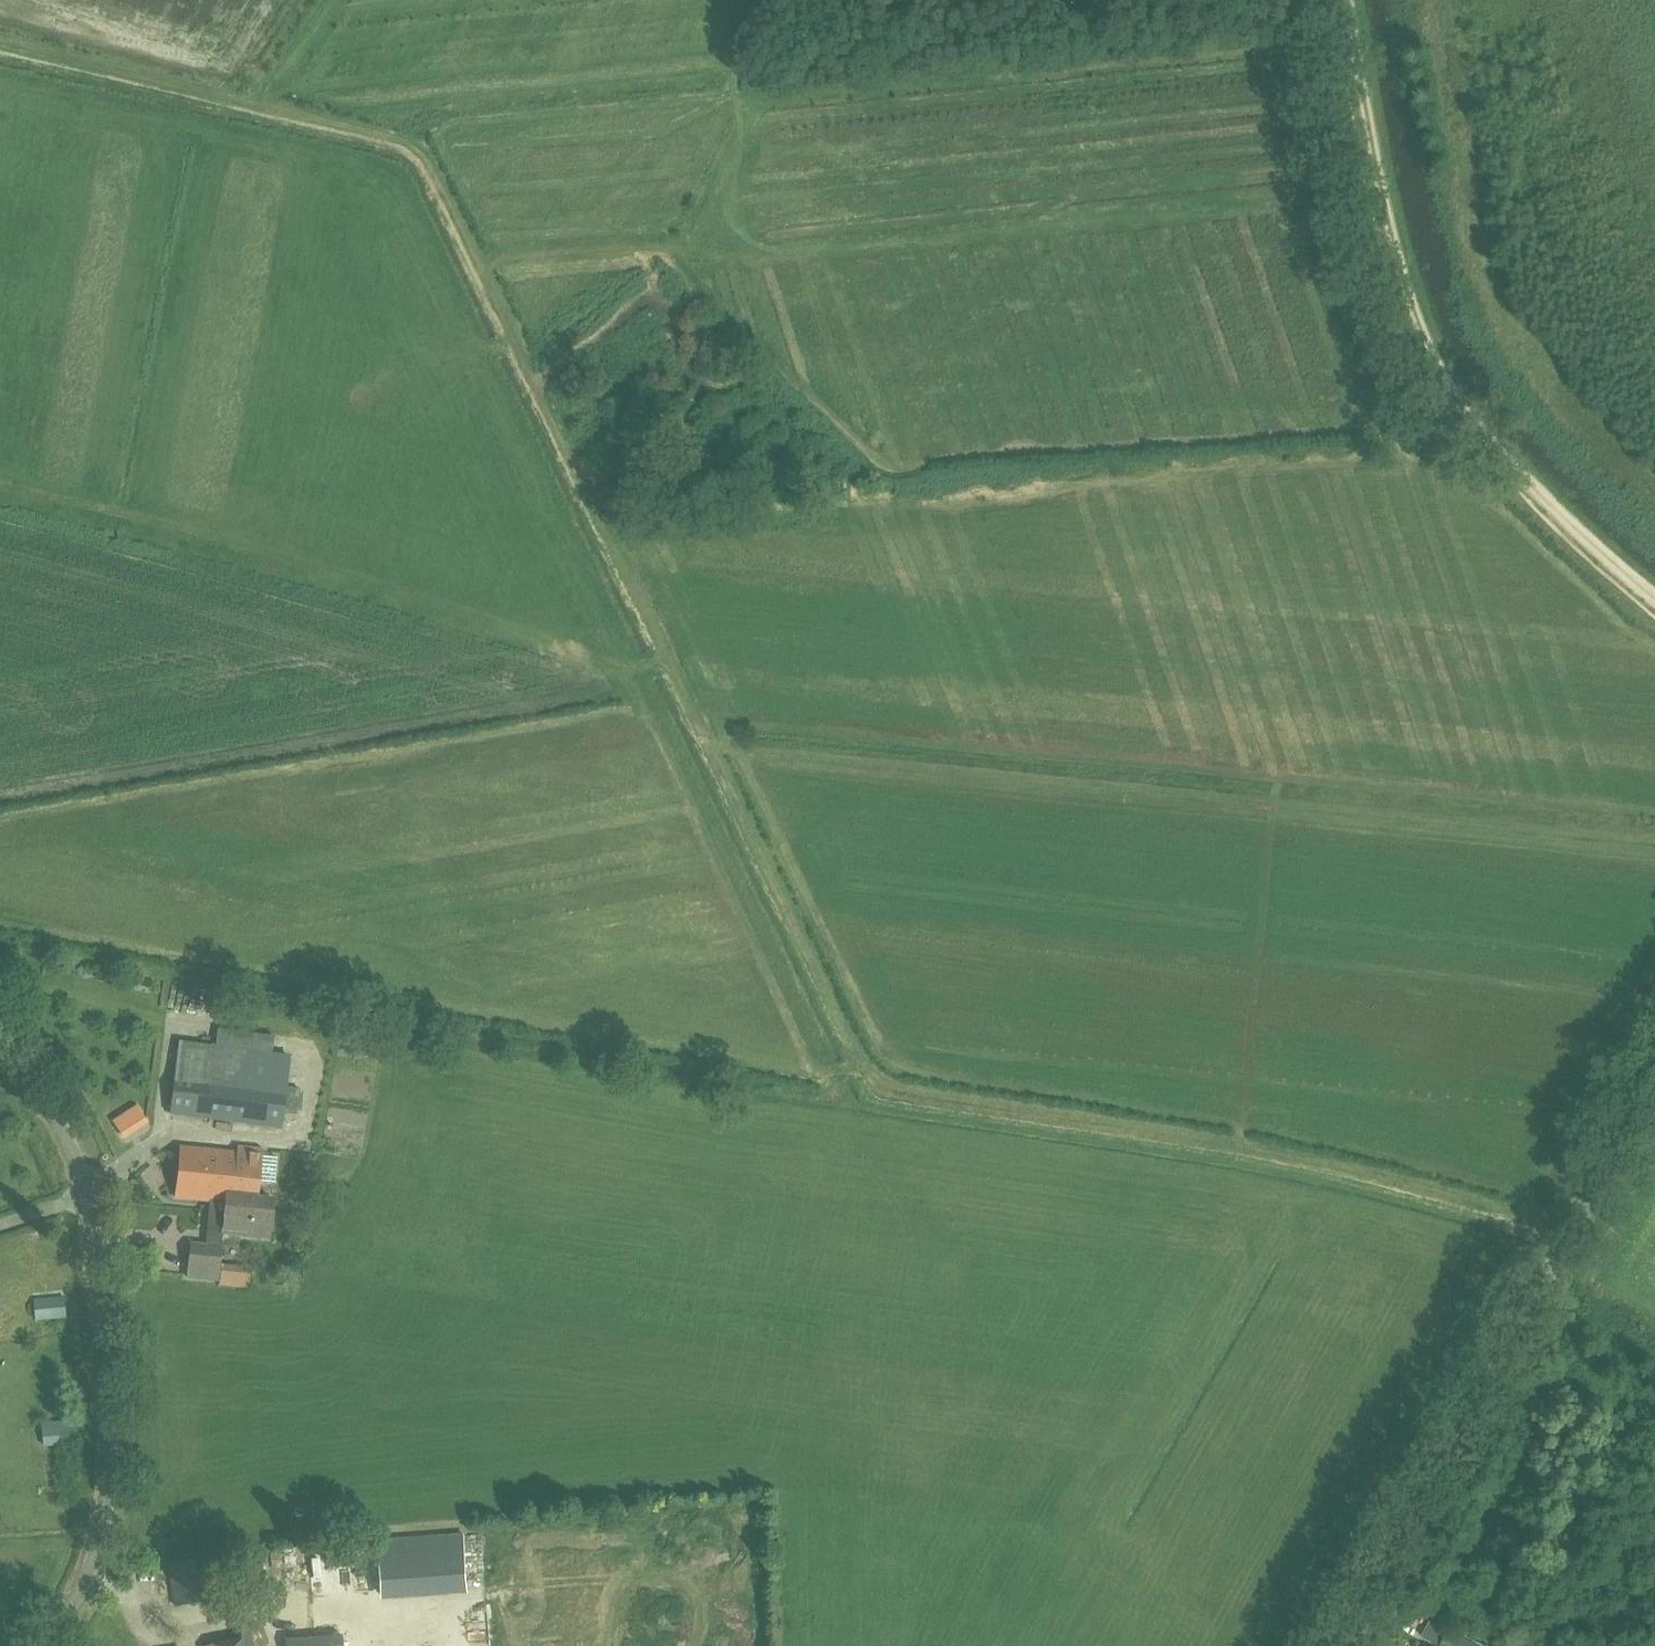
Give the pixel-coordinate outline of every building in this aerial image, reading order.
[(273,1052),(275,1034),(232,1029),(230,1047),(178,1041),(169,1115),(283,1129),(285,1112),(297,1114),(300,1087),(288,1086),(291,1054),(273,1052)] [(182,1144),(177,1199),(210,1202),(207,1231),(223,1233),(271,1238),(275,1196),(260,1195),(263,1147),(238,1145),(237,1149),(182,1144)] [(190,1242),(186,1277),(220,1281),(221,1264),(223,1244),(206,1242),(190,1242)] [(35,1320),(67,1318),(64,1296),(33,1298),(35,1320)] [(44,1445),(80,1442),(78,1418),(42,1423),(44,1445)] [(212,1555),(167,1563),(174,1606),(218,1600),(212,1555)] [(310,1616),(289,1626),(298,1645),(319,1636),(310,1616)] [(250,1621),(238,1623),(241,1639),(200,1645),(253,1645),(250,1621)] [(1450,1630),(1441,1645),(1478,1645),(1450,1630)]
